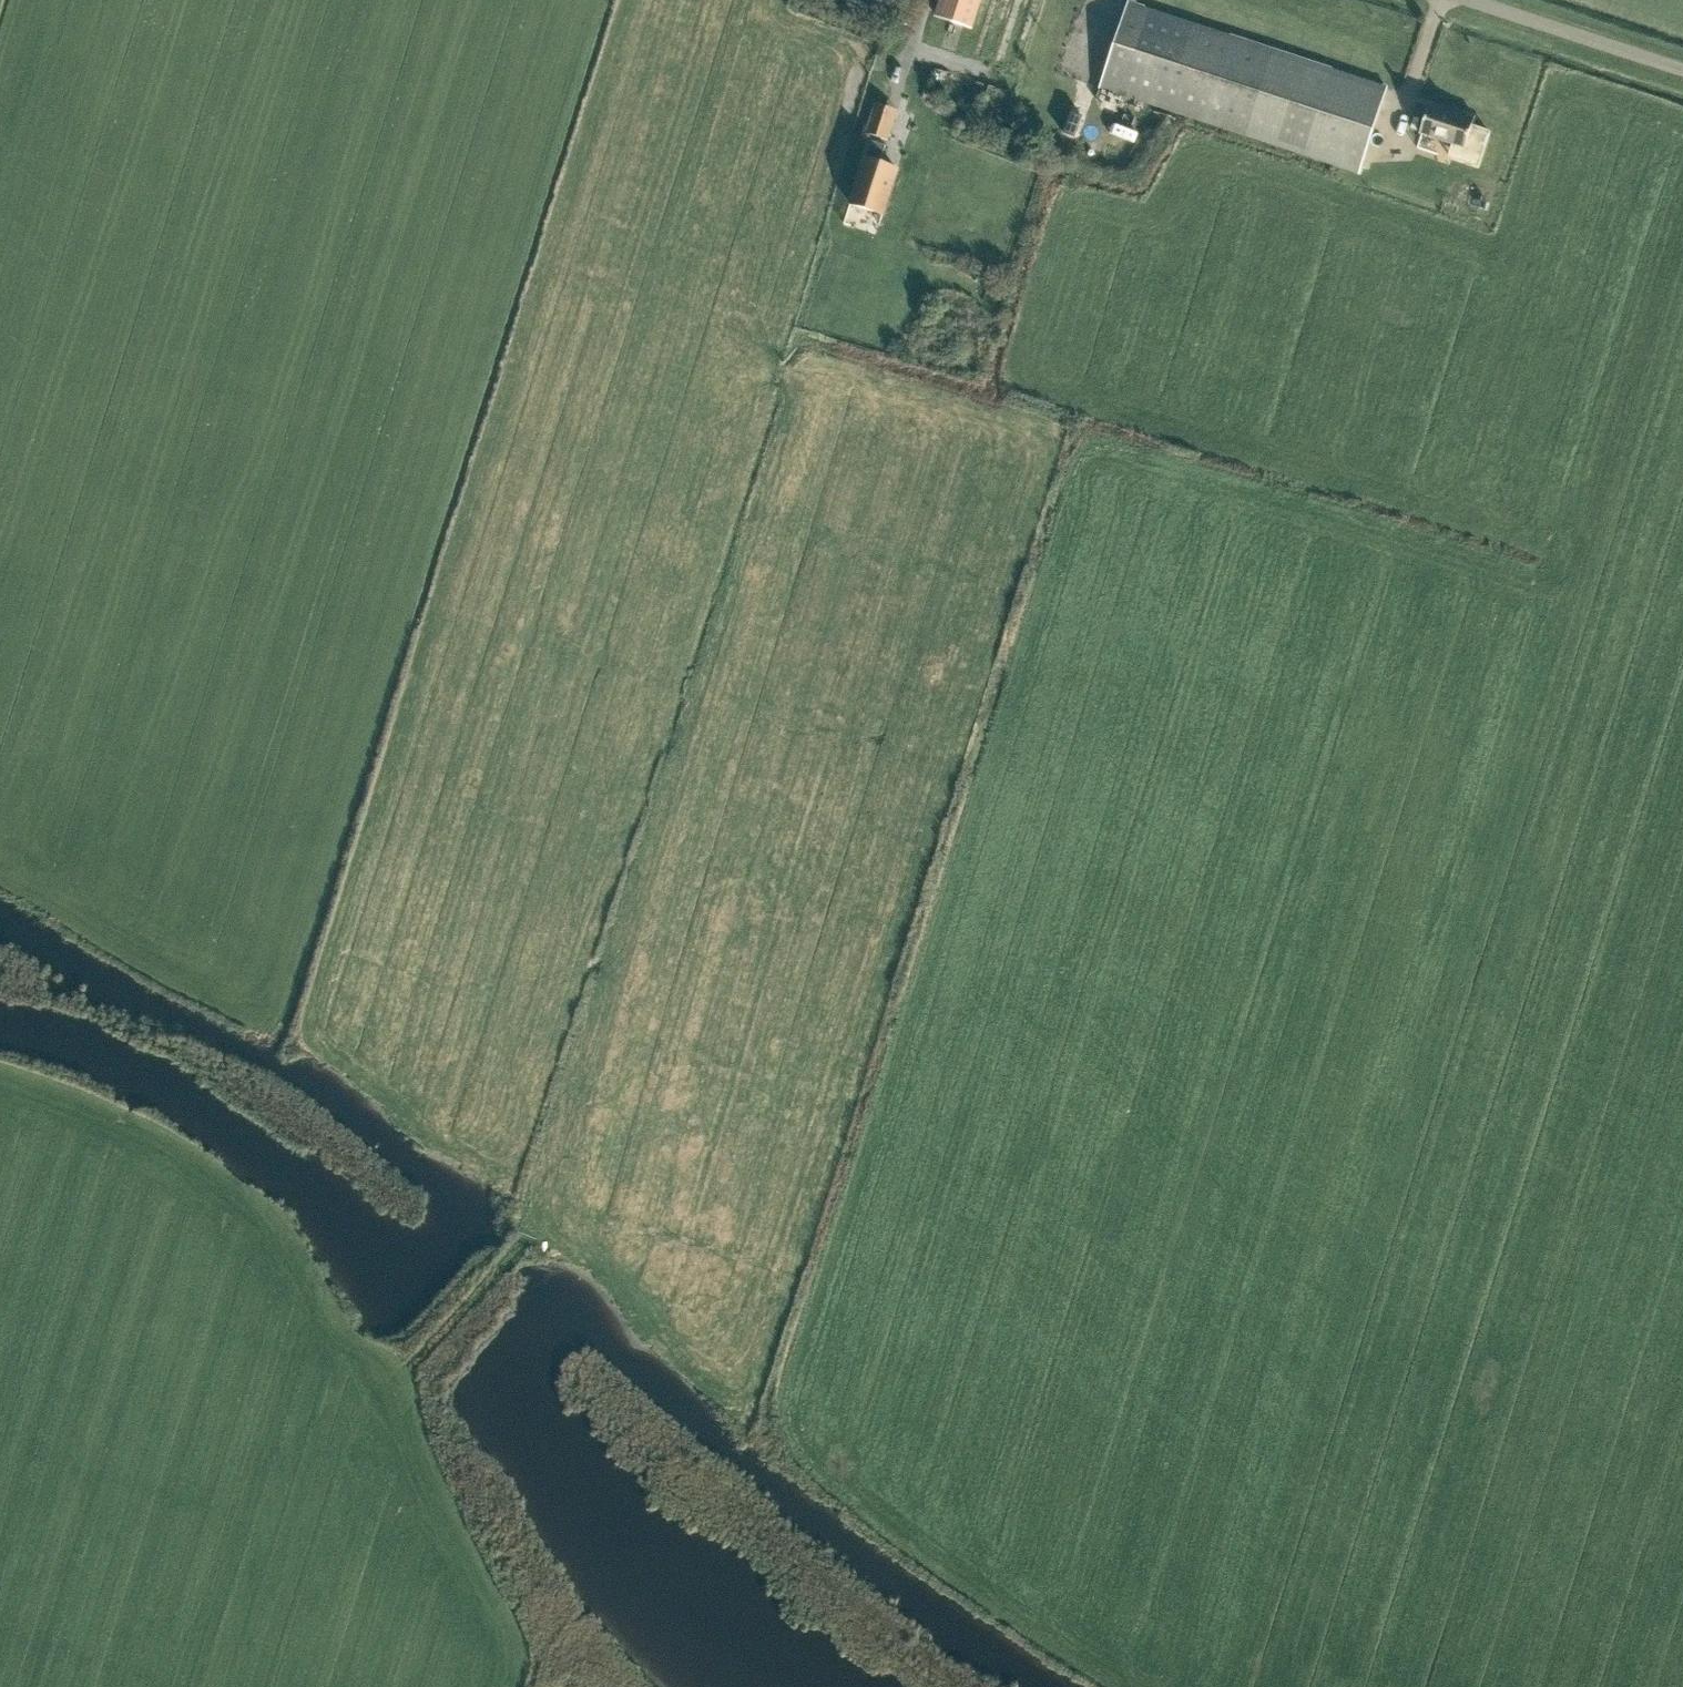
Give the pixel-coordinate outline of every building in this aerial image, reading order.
[(982,0),(943,0),(938,17),(972,29),(982,0)] [(1359,173),(1388,88),(1128,2),(1100,87),(1359,173)] [(927,97),(924,106),(942,112),(947,114),(950,104),(946,103),(927,97)] [(888,141),(892,128),(886,126),(891,109),(876,104),(867,134),(888,141)] [(1490,132),(1472,126),(1475,117),(1456,110),(1454,115),(1429,106),(1421,133),(1464,148),(1460,161),(1478,167),(1490,132)] [(883,215),(898,170),(880,164),(886,146),(872,141),(851,204),(883,215)]
